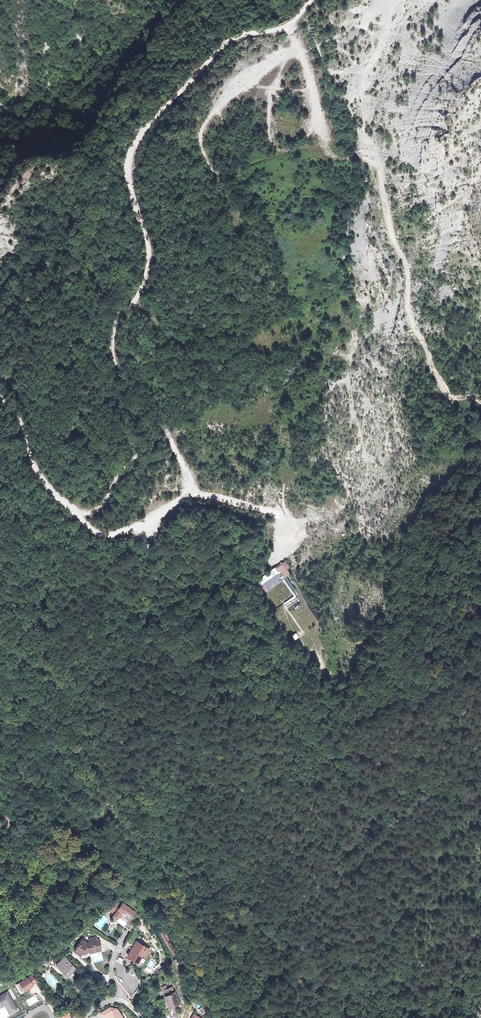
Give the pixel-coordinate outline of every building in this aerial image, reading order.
[(260,576),(264,582),(280,570),(277,566),(276,565),(260,576)] [(9,803),(26,813),(30,806),(20,800),(12,796),(9,803)] [(30,806),(26,813),(35,818),(39,812),(30,806)] [(6,813),(17,821),(21,814),(9,807),(6,813)] [(40,856),(35,863),(40,866),(45,859),(40,856)] [(15,863),(16,864),(18,866),(20,867),(23,868),(25,867),(27,865),(16,858),(15,861),(15,863)] [(134,912),(122,902),(118,908),(117,907),(118,905),(116,903),(111,910),(115,913),(111,918),(115,921),(118,916),(126,922),(134,912)] [(135,928),(126,922),(124,926),(132,932),(135,928)] [(74,953),(80,957),(82,954),(89,953),(89,955),(101,952),(99,943),(97,943),(96,939),(88,941),(88,945),(86,945),(81,942),(74,953)] [(129,953),(139,960),(142,955),(145,957),(149,950),(136,942),(129,953)] [(137,963),(139,960),(129,953),(127,957),(137,963)] [(67,975),(74,967),(64,957),(56,964),(67,975)] [(143,970),(148,974),(155,963),(151,960),(143,970)] [(31,975),(16,984),(18,989),(22,987),(23,990),(32,985),(31,984),(35,982),(31,975)] [(167,1006),(170,1004),(177,1001),(172,990),(170,990),(169,986),(161,990),(163,995),(162,995),(167,1006)] [(103,991),(98,993),(103,1000),(110,995),(107,992),(103,991)] [(0,996),(0,1006),(4,1004),(9,1013),(16,1009),(6,992),(0,996)] [(71,1015),(68,1008),(58,1013),(61,1017),(66,1017),(71,1015)] [(115,1012),(108,1009),(99,1016),(100,1017),(119,1017),(115,1012)]
